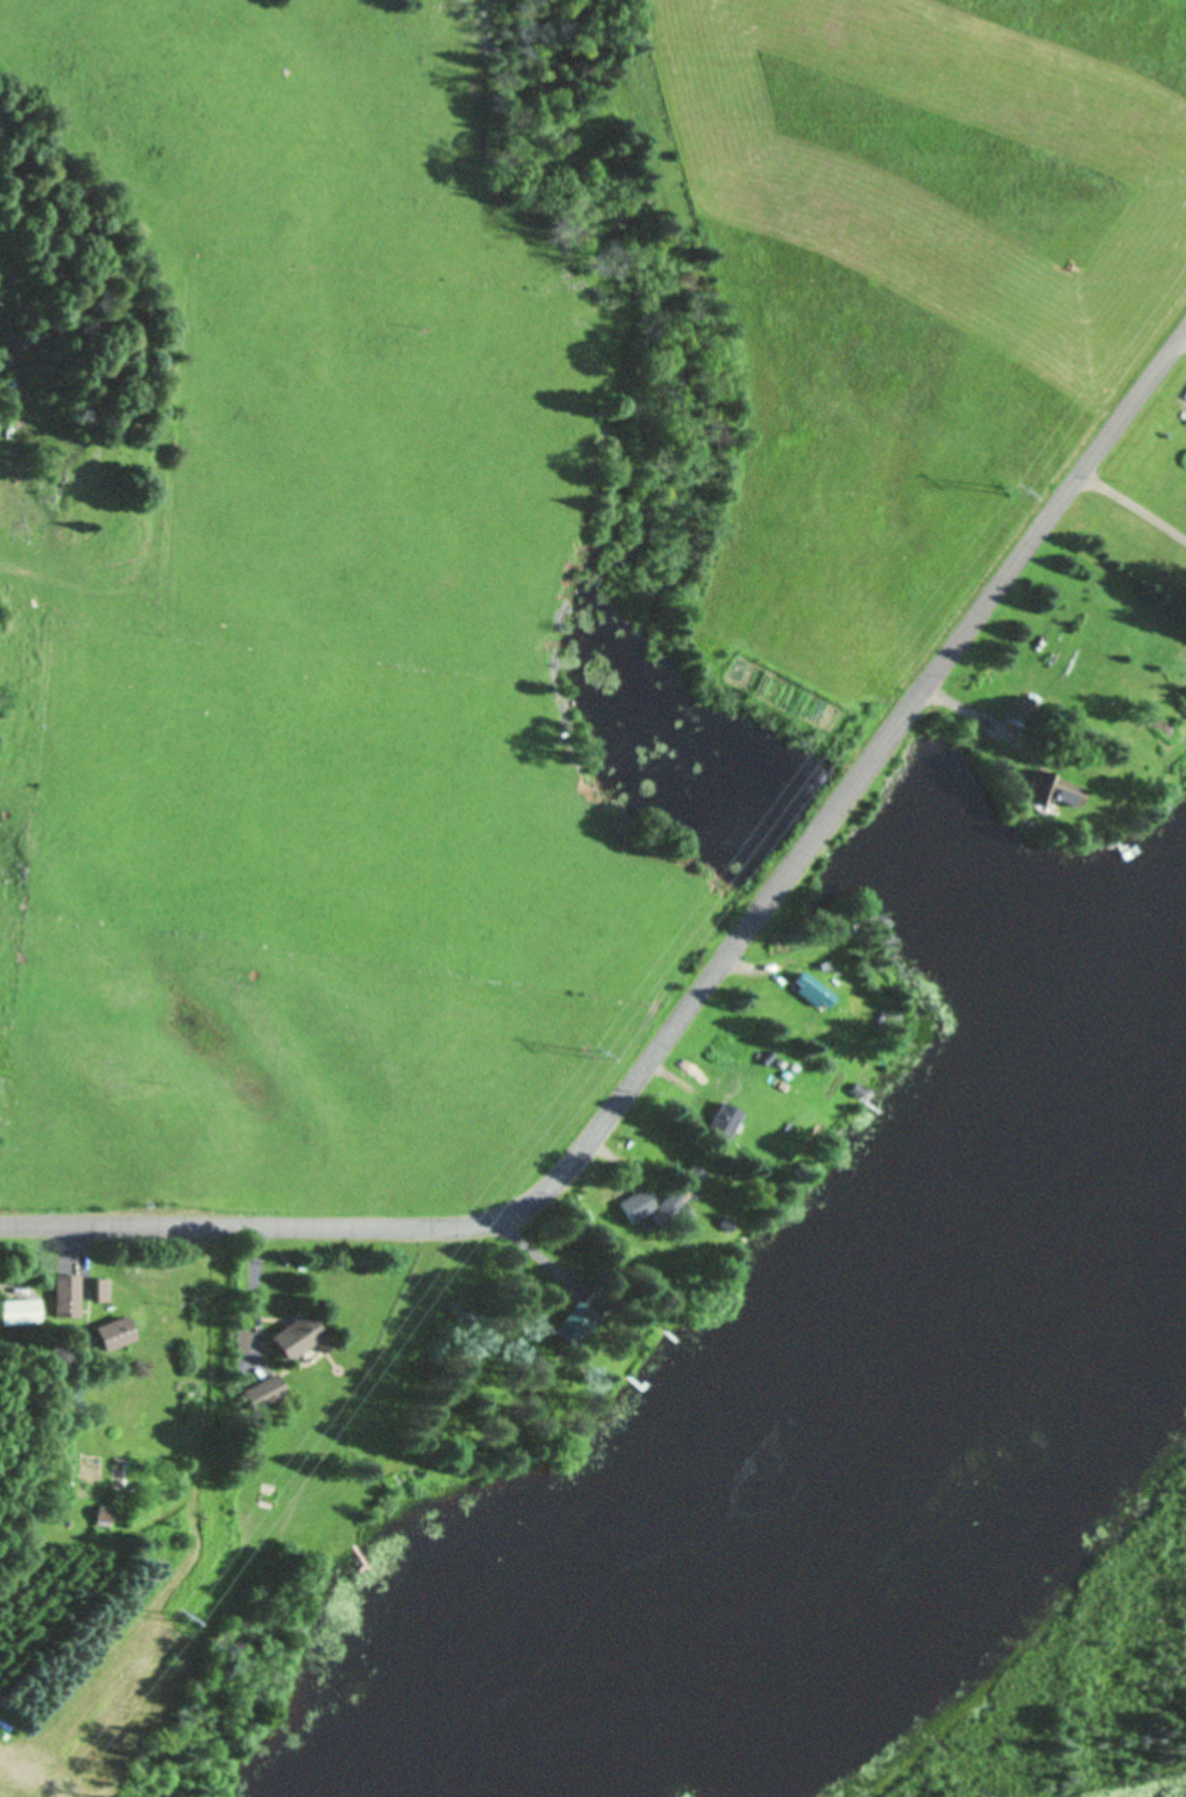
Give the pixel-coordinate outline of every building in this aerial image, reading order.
[(1048,811),(1052,802),(1079,814),(1087,794),(1051,779),(1039,808),(1048,811)] [(830,995),(806,979),(795,996),(819,1012),(830,995)] [(708,1130),(729,1141),(743,1114),(723,1103),(708,1130)] [(662,1203),(675,1214),(707,1176),(693,1165),(662,1203)] [(619,1206),(632,1227),(658,1211),(645,1189),(619,1206)] [(80,1278),(56,1278),(56,1320),(80,1320),(80,1278)] [(97,1282),(97,1304),(108,1304),(108,1282),(97,1282)] [(612,1306),(595,1291),(583,1306),(579,1302),(552,1334),(574,1352),(612,1306)] [(1,1303),(1,1327),(40,1327),(40,1303),(1,1303)] [(479,1329),(468,1309),(454,1316),(465,1336),(479,1329)] [(333,1348),(311,1313),(271,1338),(288,1365),(315,1348),(320,1356),(333,1348)] [(138,1342),(129,1318),(95,1330),(105,1355),(138,1342)] [(287,1396),(277,1376),(243,1394),(254,1414),(287,1396)] [(110,1529),(112,1513),(99,1511),(97,1527),(110,1529)]
